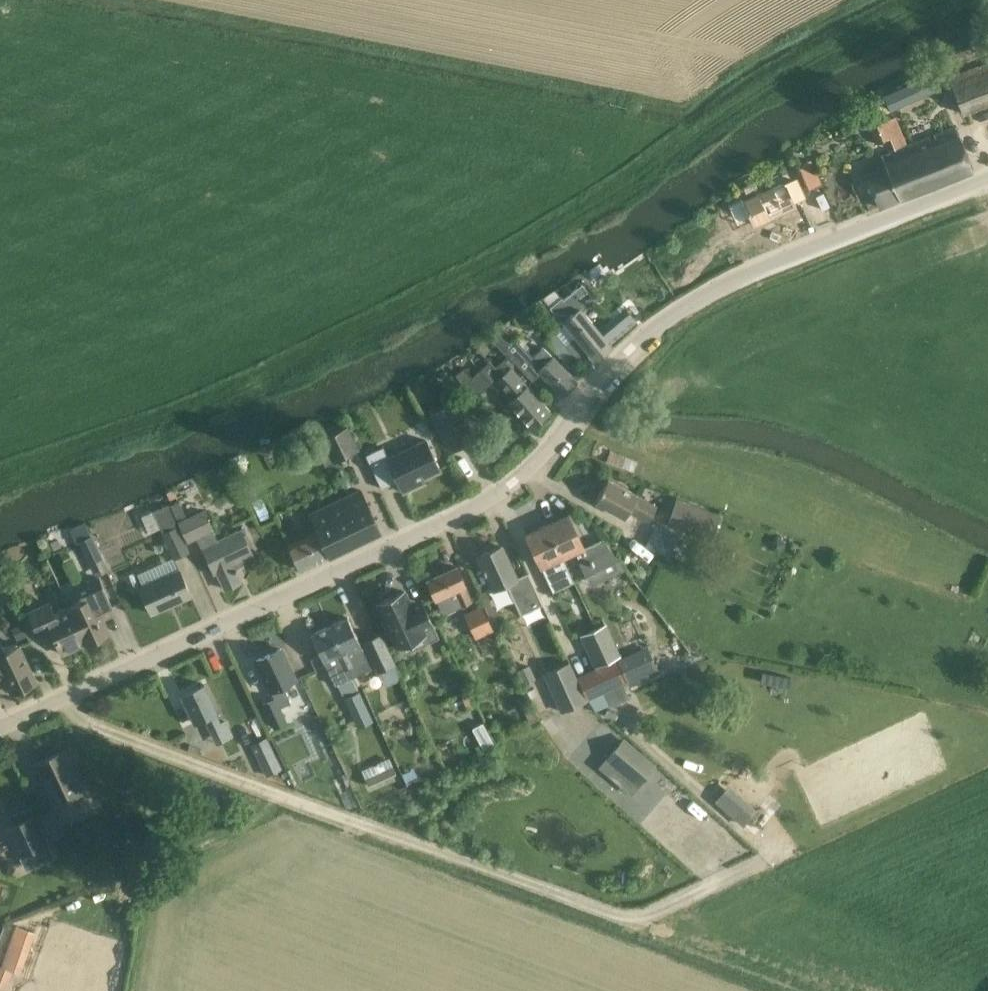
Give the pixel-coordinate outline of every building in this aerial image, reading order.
[(956,94),(963,113),(987,104),(987,63),(949,77),(956,94)] [(889,90),(889,91),(897,106),(937,86),(927,68),(889,90)] [(883,121),(870,127),(877,143),(884,140),(890,138),(883,121)] [(886,165),(866,173),(872,188),(879,207),(972,170),(965,152),(955,126),(882,155),(886,165)] [(810,160),(799,166),(811,191),(822,185),(810,160)] [(744,201),(747,207),(755,225),(795,206),(784,183),(744,201)] [(596,300),(583,285),(564,299),(562,296),(550,307),(563,323),(565,322),(596,359),(612,346),(583,311),(596,300)] [(612,344),(620,337),(608,322),(600,329),(612,344)] [(517,338),(509,330),(497,343),(533,381),(540,373),(564,396),(578,382),(564,368),(542,348),(534,357),(516,339),(517,338)] [(465,368),(455,375),(474,398),(477,396),(484,405),(487,402),(495,413),(503,407),(495,397),(491,401),(483,391),(492,383),(506,399),(519,412),(532,427),(550,411),(536,396),(512,369),(503,361),(496,368),(491,363),(482,371),(473,378),(465,368)] [(425,390),(417,394),(421,403),(429,398),(425,390)] [(455,400),(428,414),(449,453),(476,439),(455,400)] [(348,427),(324,438),(334,461),(359,450),(348,427)] [(416,481),(441,470),(426,439),(388,458),(383,447),(366,455),(383,489),(398,481),(403,492),(418,485),(416,481)] [(640,462),(614,451),(608,462),(636,473),(640,462)] [(657,505),(626,488),(608,479),(596,501),(613,511),(624,517),(630,508),(649,519),(657,505)] [(252,480),(240,485),(247,499),(258,493),(252,480)] [(328,503),(310,512),(318,530),(289,544),(289,543),(288,544),(300,570),(301,570),(301,569),(382,531),(362,489),(329,504),(328,503)] [(678,497),(666,525),(712,542),(722,515),(678,497)] [(253,555),(244,537),(241,530),(218,540),(205,510),(188,518),(179,501),(174,504),(189,540),(199,535),(204,546),(203,547),(206,555),(215,573),(217,572),(225,589),(240,582),(236,573),(238,572),(234,564),(253,555)] [(169,504),(156,510),(163,526),(176,520),(169,504)] [(583,545),(577,532),(569,514),(548,524),(562,555),(574,549),(585,576),(620,560),(602,536),(583,545)] [(548,524),(526,534),(535,552),(552,590),(552,589),(553,591),(562,587),(574,581),(562,555),(548,524)] [(671,558),(681,536),(658,525),(647,547),(667,557),(646,572),(636,580),(651,600),(664,589),(665,590),(691,569),(671,558)] [(179,526),(164,535),(174,558),(190,550),(179,526)] [(109,571),(92,535),(80,540),(96,576),(109,571)] [(776,535),(772,541),(772,548),(779,553),(787,543),(776,535)] [(516,578),(510,564),(501,546),(479,556),(485,568),(483,569),(485,573),(487,572),(494,588),(506,582),(521,615),(542,604),(528,572),(516,578)] [(457,566),(428,580),(436,599),(437,599),(444,614),(472,601),(465,585),(457,566)] [(134,571),(125,576),(131,590),(141,586),(134,571)] [(140,587),(143,595),(152,613),(191,595),(183,577),(181,571),(140,587)] [(76,587),(82,601),(70,607),(86,643),(109,633),(103,619),(115,613),(104,588),(99,577),(76,587)] [(428,643),(439,637),(424,605),(413,610),(404,591),(378,603),(386,619),(382,621),(388,633),(392,632),(399,646),(424,635),(428,643)] [(62,654),(86,643),(70,607),(55,614),(50,603),(29,612),(32,618),(40,636),(52,630),(62,654)] [(483,606),(466,614),(477,638),(495,630),(488,617),(486,614),(486,612),(484,609),(483,606)] [(348,617),(330,626),(349,667),(356,664),(349,649),(360,644),(348,617)] [(21,623),(11,627),(17,640),(27,636),(21,623)] [(582,634),(596,667),(621,655),(607,623),(582,634)] [(330,626),(311,634),(320,652),(324,661),(335,685),(338,684),(343,695),(344,695),(358,688),(359,688),(354,677),(349,667),(330,626)] [(933,629),(928,642),(941,648),(947,636),(933,629)] [(380,633),(364,641),(379,671),(394,663),(380,633)] [(2,672),(12,693),(36,682),(27,664),(19,645),(6,652),(0,639),(0,673),(2,672)] [(571,660),(544,672),(562,711),(586,700),(589,699),(604,692),(605,695),(624,685),(623,683),(627,682),(629,687),(659,673),(659,672),(656,664),(648,645),(630,653),(622,657),(578,676),(571,660)] [(257,659),(275,698),(264,704),(276,729),(288,723),(280,707),(291,701),(283,685),(295,679),(281,648),(257,659)] [(530,664),(518,670),(524,684),(536,679),(530,664)] [(218,712),(213,702),(205,684),(182,694),(195,722),(205,718),(210,729),(220,724),(215,713),(218,712)] [(624,685),(605,695),(612,708),(630,700),(624,685)] [(361,691),(345,699),(358,728),(374,720),(361,691)] [(542,725),(535,709),(526,714),(533,730),(542,725)] [(483,722),(473,727),(484,749),(495,743),(483,722)] [(267,737),(251,744),(266,776),(282,768),(267,737)] [(623,737),(607,757),(640,784),(641,785),(657,765),(623,737)] [(37,762),(45,781),(56,803),(83,790),(64,750),(37,762)] [(348,751),(341,755),(348,770),(355,766),(348,751)] [(453,754),(442,759),(445,766),(456,762),(453,754)] [(389,757),(362,770),(369,786),(397,774),(389,757)] [(744,825),(757,810),(729,786),(716,801),(744,825)] [(53,809),(40,815),(50,838),(63,832),(53,809)] [(18,853),(47,840),(34,813),(5,826),(18,853)] [(753,815),(746,824),(752,829),(759,821),(753,815)] [(144,861),(117,840),(107,852),(131,870),(144,861)] [(2,967),(14,971),(21,974),(35,932),(16,925),(2,967)] [(14,971),(2,967),(0,966),(0,990),(6,990),(14,971)]
